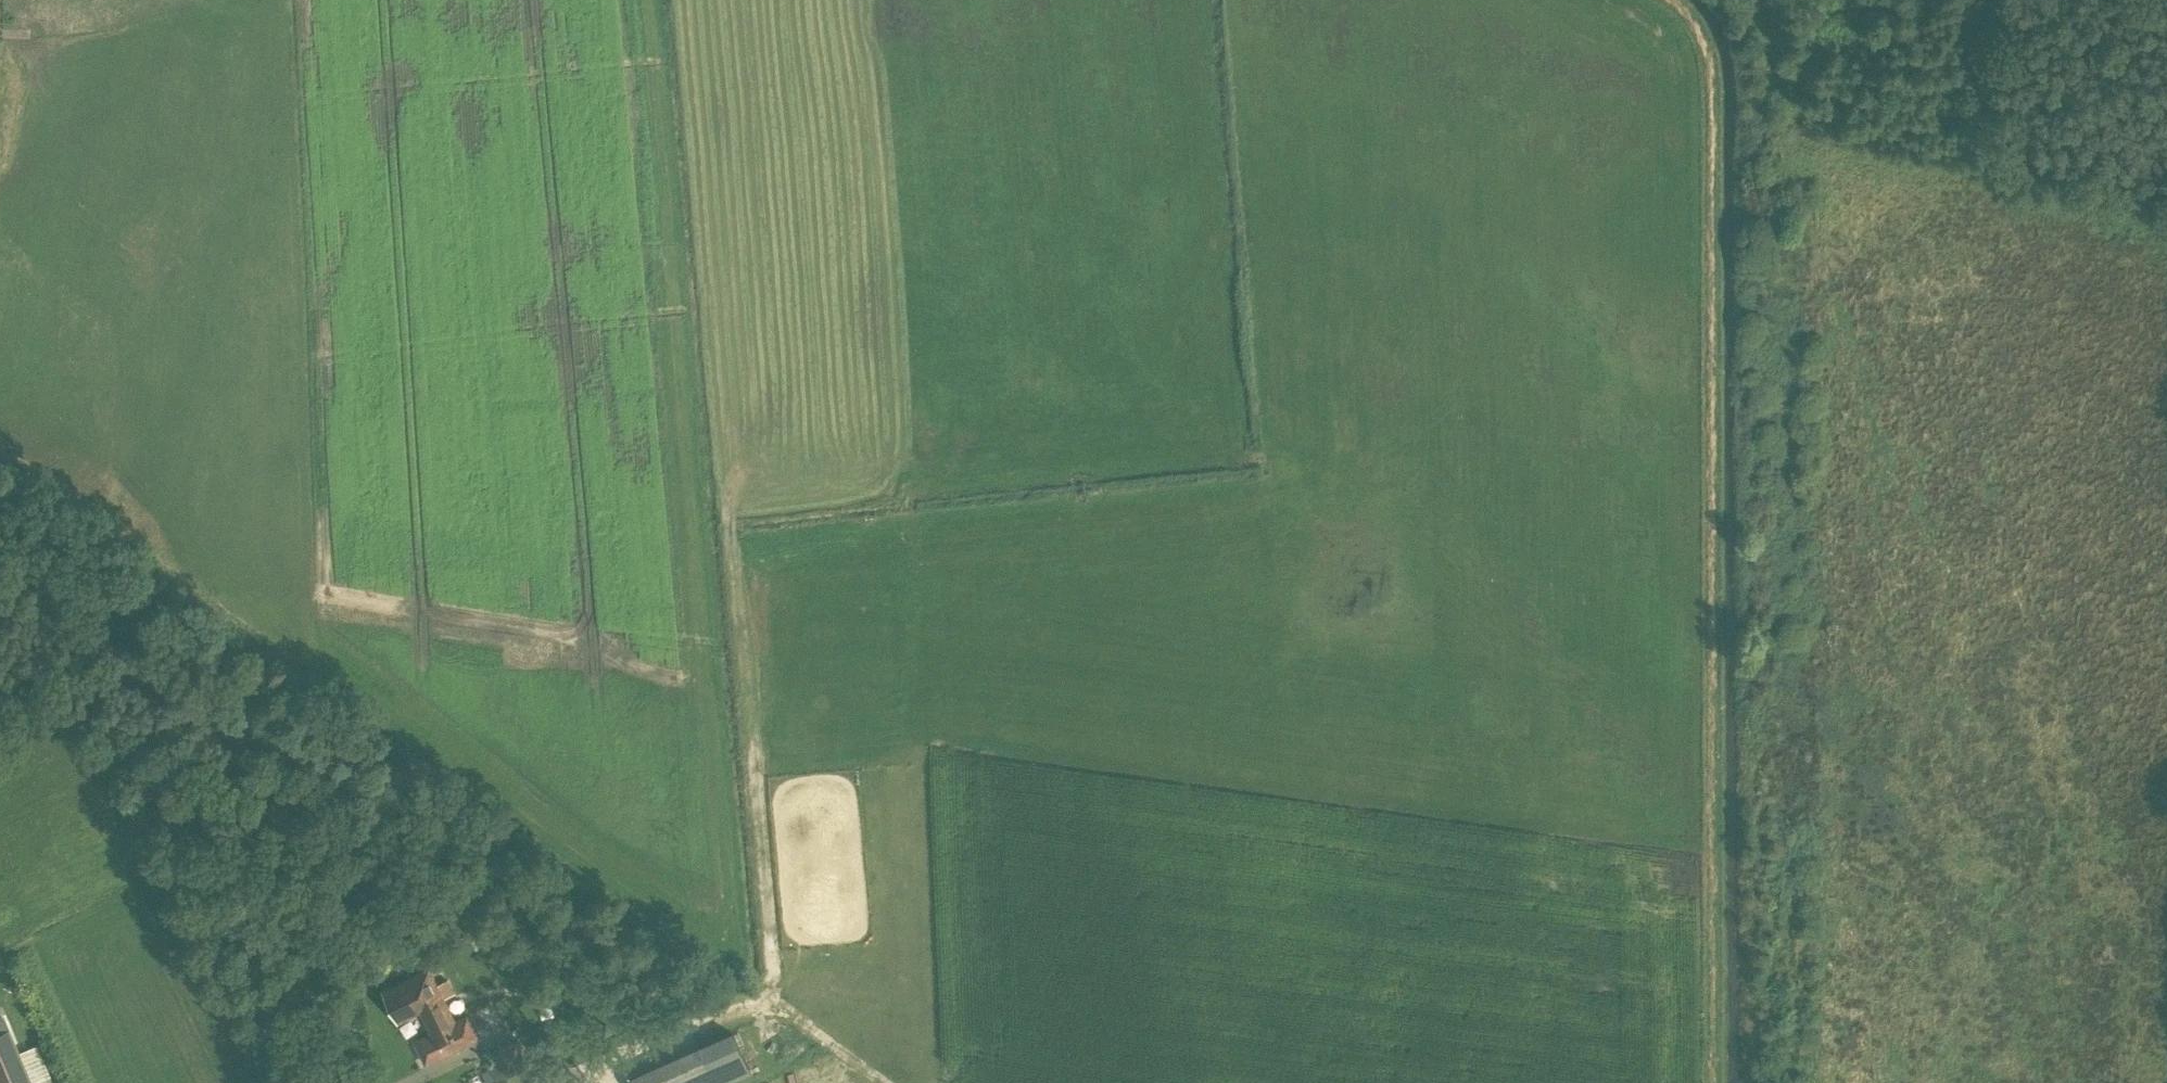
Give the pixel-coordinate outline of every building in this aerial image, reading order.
[(455,1021),(429,968),(387,989),(402,1019),(421,1010),(432,1032),(415,1041),(426,1063),(478,1037),(467,1015),(455,1021)] [(0,1015),(0,1082),(54,1082),(41,1053),(22,1061),(3,1014),(0,1015)] [(496,1080),(529,1063),(515,1036),(482,1053),(496,1080)]
